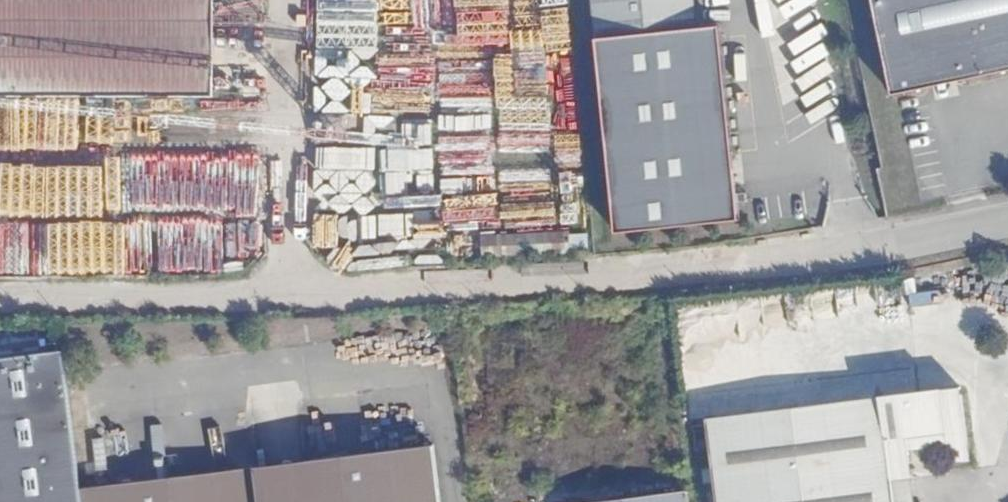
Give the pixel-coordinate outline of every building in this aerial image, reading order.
[(216,0),(0,0),(0,94),(7,95),(216,95),(216,0)] [(700,0),(598,0),(628,222),(752,205),(725,11),(702,15),(700,0)] [(890,99),(1007,74),(1007,0),(867,0),(890,99)] [(318,25),(318,74),(348,73),(348,60),(377,60),(377,28),(338,29),(338,25),(318,25)] [(360,79),(359,88),(324,83),(320,109),(372,116),(377,81),(360,79)] [(315,152),(315,176),(349,175),(348,151),(315,152)] [(394,215),(369,218),(372,245),(397,242),(394,215)] [(341,243),(364,243),(364,216),(318,216),(317,267),(357,268),(357,262),(341,262),(341,243)] [(64,349),(0,357),(0,501),(83,501),(81,488),(64,349)] [(906,395),(890,397),(869,400),(869,402),(711,425),(695,427),(702,476),(694,477),(696,492),(704,490),(706,501),(884,501),(881,484),(903,481),(899,456),(903,456),(920,453),(945,450),(947,465),(972,461),(961,387),(906,395)] [(433,445),(305,461),(309,495),(262,500),(259,466),(230,470),(235,501),(440,501),(433,445)] [(309,495),(305,461),(259,466),(262,500),(309,495)] [(185,475),(189,501),(235,501),(230,470),(185,475)] [(185,475),(81,488),(83,501),(189,501),(185,475)] [(884,501),(905,501),(903,481),(881,484),(884,501)] [(687,493),(622,501),(688,501),(687,493)]
